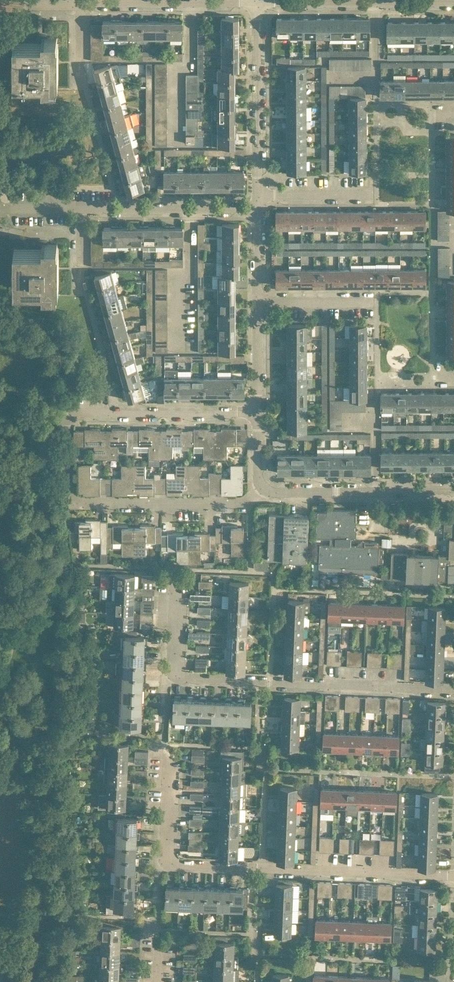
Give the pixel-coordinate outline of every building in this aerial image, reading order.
[(222,17),(222,30),(240,30),(240,25),(239,25),(239,17),(222,17)] [(277,27),(272,27),(272,36),(277,36),(290,36),(290,18),(277,18),(277,27)] [(290,36),(303,36),(303,18),(290,18),(290,36)] [(303,36),(317,36),(316,18),(303,18),(303,36)] [(317,36),(330,36),(330,18),(316,18),(317,36)] [(330,36),(343,36),(343,18),(330,18),(330,36)] [(343,36),(356,36),(356,18),(343,18),(343,36)] [(356,36),(369,36),(370,36),(370,18),(356,18),(356,36)] [(183,37),(183,20),(174,20),(174,19),(169,20),(169,38),(172,38),(183,37)] [(103,30),(103,36),(103,38),(116,38),(116,20),(111,20),(111,21),(103,21),(103,24),(103,30)] [(116,20),(116,38),(129,38),(129,21),(122,21),(122,20),(116,20)] [(137,21),(129,21),(129,38),(129,42),(129,44),(135,44),(137,41),(139,42),(143,42),(143,20),(137,20),(137,21)] [(148,20),(143,20),(143,42),(146,42),(148,41),(148,38),(156,38),(156,20),(148,21),(148,20)] [(156,20),(156,38),(169,38),(169,20),(164,20),(156,20)] [(401,40),(401,22),(387,22),(388,40),(401,40)] [(414,22),(401,22),(401,40),(401,45),(414,45),(414,40),(414,22)] [(427,22),(414,22),(414,40),(427,40),(427,22)] [(441,22),(427,22),(427,40),(441,40),(441,22)] [(453,22),(441,22),(441,40),(453,40),(453,22)] [(198,30),(198,34),(198,37),(198,43),(204,43),(208,43),(208,37),(204,37),(204,34),(204,30),(198,30)] [(222,30),(222,43),(239,43),(239,36),(240,36),(240,30),(222,30)] [(57,37),(47,37),(45,37),(45,43),(15,43),(15,81),(45,81),(45,87),(57,87),(57,37)] [(204,43),(198,43),(198,49),(198,52),(198,56),(204,56),(204,52),(204,49),(208,49),(208,43),(204,43)] [(222,43),(222,56),(240,56),(240,50),(239,50),(239,43),(222,43)] [(222,56),(222,69),(235,69),(239,69),(239,61),(240,61),(240,56),(222,56)] [(104,67),(94,70),(96,77),(95,78),(97,83),(120,76),(121,76),(117,64),(111,65),(104,67)] [(288,66),(288,80),(305,80),(305,66),(288,66)] [(218,68),(218,82),(236,81),(236,76),(235,76),(235,69),(222,69),(218,68)] [(198,81),(198,74),(186,74),(186,83),(198,83),(198,81)] [(99,88),(101,95),(118,90),(116,83),(122,81),(120,76),(97,83),(98,88),(99,88)] [(288,80),(288,93),(305,93),(305,80),(288,80)] [(443,80),(430,81),(430,96),(443,96),(443,80)] [(443,80),(443,96),(453,96),(453,80),(443,80)] [(218,82),(218,95),(235,94),(235,87),(236,87),(236,81),(218,82)] [(393,81),(381,81),(381,96),(393,96),(393,81)] [(406,81),(393,81),(393,96),(406,96),(406,81)] [(406,96),(418,96),(418,81),(406,81),(406,96)] [(418,96),(430,96),(430,81),(418,81),(418,96)] [(186,83),(186,91),(198,91),(198,83),(186,83)] [(102,102),(104,107),(121,103),(118,90),(101,95),(103,102),(102,102)] [(198,91),(186,91),(186,100),(198,100),(198,95),(198,91)] [(288,93),(288,106),(305,106),(305,93),(288,93)] [(218,95),(218,107),(236,107),(236,102),(235,102),(235,94),(218,95)] [(359,97),(353,97),(350,97),(350,110),(366,110),(366,97),(359,97)] [(186,100),(186,108),(198,108),(198,100),(186,100)] [(106,112),(108,119),(124,115),(121,103),(104,107),(105,113),(106,112)] [(288,106),(288,119),(305,119),(305,106),(288,106)] [(212,107),(212,120),(218,120),(235,120),(235,113),(236,113),(236,107),(218,107),(212,107)] [(198,108),(186,108),(186,117),(198,117),(198,108)] [(366,122),(366,110),(350,110),(350,123),(366,122)] [(109,127),(110,132),(128,127),(134,126),(130,113),(124,115),(108,119),(110,127),(109,127)] [(288,119),(288,132),(306,132),(305,119),(288,119)] [(212,120),(212,133),(236,133),(236,127),(235,127),(235,120),(218,120),(212,120)] [(366,135),(366,122),(350,123),(350,135),(366,135)] [(198,125),(186,125),(186,134),(195,134),(195,133),(198,133),(198,127),(198,125)] [(113,137),(115,144),(131,139),(128,127),(110,132),(112,137),(113,137)] [(288,132),(288,146),(306,146),(306,132),(288,132)] [(236,133),(212,133),(212,146),(235,146),(235,138),(236,138),(236,133)] [(195,134),(186,134),(186,143),(195,143),(195,136),(195,134)] [(366,147),(366,135),(350,135),(350,147),(366,147)] [(116,151),(117,157),(135,152),(138,151),(137,148),(134,147),(133,148),(131,139),(115,144),(117,151),(116,151)] [(288,146),(288,159),(306,159),(306,146),(288,146)] [(366,160),(366,147),(350,147),(350,160),(366,160)] [(119,162),(121,169),(138,164),(135,152),(117,157),(118,162),(119,162)] [(288,172),(306,172),(306,159),(288,159),(288,172)] [(366,172),(366,160),(350,160),(350,166),(350,172),(366,172)] [(138,164),(121,169),(123,176),(122,176),(124,181),(141,177),(141,176),(147,174),(144,163),(138,164)] [(204,165),(204,171),(204,189),(209,189),(209,188),(217,188),(217,171),(209,171),(209,167),(208,165),(204,165)] [(178,168),(178,171),(178,189),(183,189),(183,188),(191,188),(191,171),(183,171),(183,168),(178,168)] [(164,171),(164,184),(164,188),(172,188),(172,189),(178,189),(178,171),(164,171)] [(204,171),(191,171),(191,188),(199,188),(199,189),(204,189),(204,171)] [(230,171),(217,171),(217,188),(225,188),(225,189),(231,189),(230,171)] [(244,171),(230,171),(231,189),(236,189),(236,188),(244,188),(244,171)] [(141,177),(124,181),(125,187),(126,186),(128,194),(145,189),(141,177)] [(441,185),(441,194),(443,194),(443,198),(447,198),(453,198),(453,185),(447,185),(441,185)] [(289,211),(276,211),(276,227),(289,227),(289,211)] [(301,211),(289,211),(289,227),(301,227),(301,211)] [(313,211),(301,211),(301,227),(313,227),(313,211)] [(326,211),(313,211),(314,227),(314,231),(326,231),(326,227),(326,211)] [(338,211),(326,211),(326,227),(338,227),(338,211)] [(351,211),(338,211),(338,227),(351,227),(351,211)] [(363,211),(351,211),(351,227),(363,227),(363,211)] [(375,211),(363,211),(363,227),(375,227),(375,211)] [(388,211),(375,211),(375,227),(388,227),(388,211)] [(400,211),(388,211),(388,227),(400,227),(400,211)] [(413,211),(400,211),(400,227),(413,227),(413,211)] [(425,220),(425,211),(413,211),(413,227),(425,226),(425,220)] [(239,231),(239,227),(239,223),(222,223),(222,224),(222,236),(240,236),(240,231),(239,231)] [(103,236),(103,242),(103,244),(111,244),(111,247),(117,247),(117,244),(117,225),(111,225),(111,227),(103,227),(103,230),(103,236)] [(117,225),(117,244),(130,244),(130,227),(122,227),(122,225),(117,225)] [(130,244),(130,249),(130,251),(135,251),(138,248),(143,248),(143,244),(143,225),(138,225),(138,227),(130,227),(130,244)] [(143,225),(143,244),(156,244),(156,227),(149,227),(149,225),(143,225)] [(156,227),(156,244),(170,244),(170,225),(164,225),(164,227),(156,227)] [(175,225),(170,225),(170,244),(183,244),(183,235),(183,226),(175,226),(175,225)] [(198,236),(198,249),(204,249),(210,249),(210,242),(204,242),(204,236),(198,236)] [(222,236),(222,249),(239,249),(239,242),(240,242),(240,236),(222,236)] [(45,249),(24,249),(16,249),(16,287),(46,287),(46,293),(58,293),(58,243),(45,243),(45,249)] [(222,249),(222,262),(241,262),(241,257),(239,257),(239,249),(222,249)] [(241,262),(222,262),(223,275),(235,275),(239,275),(239,267),(241,267),(241,262)] [(95,283),(97,288),(115,283),(111,269),(96,269),(97,275),(95,275),(97,283),(95,283)] [(351,285),(363,285),(363,269),(351,270),(351,285)] [(363,285),(375,285),(375,269),(363,269),(363,285)] [(375,285),(388,285),(388,269),(375,269),(375,285)] [(388,285),(400,285),(400,269),(388,269),(388,285)] [(400,285),(413,285),(413,269),(400,269),(400,285)] [(413,285),(426,285),(426,279),(425,269),(413,269),(413,285)] [(276,279),(276,285),(289,285),(289,270),(276,270),(276,279)] [(289,285),(301,285),(301,270),(289,270),(289,285)] [(301,285),(314,285),(314,270),(301,270),(301,285)] [(314,285),(326,285),(326,270),(314,270),(314,285)] [(326,285),(338,285),(338,270),(326,270),(326,285)] [(338,285),(351,285),(351,270),(338,270),(338,285)] [(212,275),(212,287),(218,287),(236,287),(236,282),(235,282),(235,275),(223,275),(216,275),(212,275)] [(100,293),(102,300),(118,296),(115,283),(97,288),(98,293),(100,293)] [(218,287),(218,300),(235,300),(235,293),(236,293),(236,287),(218,287)] [(118,296),(102,300),(104,307),(102,308),(104,313),(121,308),(127,306),(124,294),(118,296)] [(218,300),(218,313),(237,313),(237,308),(235,308),(235,300),(218,300)] [(106,317),(108,325),(125,320),(121,308),(104,313),(105,318),(106,317)] [(198,316),(198,325),(204,325),(204,319),(209,319),(209,313),(204,313),(198,313),(198,316)] [(218,313),(218,326),(235,326),(235,318),(237,318),(237,313),(218,313)] [(109,332),(110,337),(128,332),(125,320),(108,325),(110,332),(109,332)] [(288,324),(288,337),(306,337),(312,337),(312,324),(306,324),(288,324)] [(366,324),(351,324),(351,330),(351,334),(351,336),(366,336),(366,330),(366,324)] [(218,326),(218,338),(237,338),(237,333),(235,333),(235,326),(218,326)] [(109,343),(111,350),(131,345),(129,338),(137,336),(136,330),(128,332),(110,337),(110,338),(109,338),(110,343),(109,343)] [(351,336),(351,349),(366,349),(366,336),(351,336)] [(288,337),(288,350),(306,350),(306,337),(288,337)] [(237,338),(218,338),(218,351),(235,351),(235,344),(237,344),(237,338)] [(114,358),(115,362),(135,357),(131,345),(111,350),(113,358),(114,358)] [(351,349),(351,361),(366,361),(366,349),(351,349)] [(288,350),(288,364),(306,364),(306,350),(288,350)] [(116,368),(118,375),(138,369),(136,362),(144,360),(143,355),(135,357),(115,362),(117,368),(116,368)] [(351,361),(351,373),(366,373),(366,361),(351,361)] [(288,364),(288,377),(306,377),(306,364),(288,364)] [(122,387),(124,386),(141,382),(138,369),(118,375),(120,383),(121,383),(122,387)] [(165,377),(165,390),(165,394),(173,394),(173,395),(178,395),(178,377),(178,369),(165,369),(165,377)] [(351,373),(351,386),(366,386),(366,373),(351,373)] [(191,377),(178,377),(178,395),(183,395),(183,394),(191,394),(191,377)] [(204,377),(191,377),(191,394),(199,394),(199,395),(204,395),(204,377)] [(218,377),(204,377),(204,395),(210,395),(210,394),(218,394),(218,377)] [(231,377),(224,377),(218,377),(218,394),(226,394),(226,395),(231,395),(231,377)] [(244,377),(231,377),(231,395),(236,395),(236,394),(245,394),(244,381),(244,377)] [(288,377),(288,390),(306,390),(306,377),(288,377)] [(123,392),(122,392),(124,401),(129,399),(145,395),(151,393),(148,381),(142,383),(141,382),(122,387),(123,392)] [(355,399),(361,399),(366,399),(366,386),(351,386),(351,399),(355,399)] [(288,390),(288,403),(306,403),(306,390),(288,390)] [(444,393),(444,408),(453,408),(453,392),(444,393)] [(394,393),(381,393),(382,409),(394,409),(394,393)] [(396,393),(394,393),(394,409),(394,415),(407,415),(407,408),(407,393),(396,393)] [(419,393),(407,393),(407,408),(419,408),(419,393)] [(431,393),(419,393),(419,408),(431,408),(431,393)] [(444,393),(431,393),(431,408),(444,408),(444,393)] [(349,411),(349,399),(330,399),(330,411),(343,411),(349,411)] [(288,403),(288,416),(306,416),(306,403),(288,403)] [(306,416),(288,416),(288,430),(306,430),(306,416)] [(106,430),(100,430),(100,428),(85,428),(85,430),(74,430),(74,445),(85,445),(94,445),(94,458),(106,458),(106,430)] [(112,430),(106,430),(106,458),(118,458),(118,445),(127,445),(126,453),(133,453),(134,445),(134,430),(127,430),(127,428),(112,428),(112,430)] [(161,430),(155,430),(155,428),(139,428),(139,430),(134,430),(134,445),(149,445),(149,458),(155,458),(160,458),(161,458),(161,430)] [(161,430),(161,458),(173,458),(173,445),(182,445),(182,449),(188,449),(188,445),(188,430),(182,430),(182,428),(167,428),(167,430),(161,430)] [(194,430),(188,430),(188,445),(194,445),(194,452),(204,452),(204,458),(207,458),(210,458),(215,458),(215,430),(209,430),(209,428),(194,428),(194,430)] [(248,440),(237,440),(237,428),(221,428),(221,430),(215,430),(215,458),(227,458),(227,445),(237,444),(248,445),(248,440)] [(382,452),(382,468),(394,468),(394,452),(382,452)] [(399,452),(394,452),(394,468),(401,468),(407,467),(407,452),(399,452)] [(419,452),(407,452),(407,467),(419,467),(419,452)] [(431,452),(419,452),(419,467),(431,467),(431,452)] [(444,452),(431,452),(431,467),(444,467),(444,452)] [(444,452),(444,467),(453,467),(453,452),(444,452)] [(291,454),(278,454),(278,472),(291,472),(291,454)] [(304,454),(291,454),(291,472),(304,472),(304,454)] [(318,454),(304,454),(304,472),(318,472),(318,454)] [(331,454),(318,454),(318,472),(331,472),(331,454)] [(344,454),(331,454),(331,472),(344,472),(344,454)] [(357,454),(344,454),(344,472),(357,472),(357,454)] [(371,454),(357,454),(357,472),(371,472),(371,454)] [(106,482),(106,477),(91,477),(91,464),(79,464),(79,492),(85,492),(85,494),(95,494),(95,492),(106,492),(106,482)] [(122,477),(106,477),(106,482),(106,492),(117,492),(117,494),(128,494),(128,492),(134,492),(134,464),(122,464),(122,477)] [(145,464),(134,464),(134,492),(140,492),(140,494),(150,494),(150,492),(161,492),(161,477),(161,473),(154,473),(154,477),(146,477),(145,464)] [(176,476),(161,477),(161,492),(172,492),(172,494),(182,494),(182,492),(188,492),(188,464),(176,464),(176,476)] [(200,464),(188,464),(188,492),(194,492),(194,494),(204,494),(204,492),(215,492),(215,472),(209,472),(209,477),(200,477),(200,464)] [(216,472),(215,472),(215,492),(227,492),(227,494),(237,494),(237,492),(243,492),(243,464),(231,464),(231,477),(222,477),(222,473),(216,473),(216,472)] [(316,521),(316,537),(342,537),(342,536),(349,536),(349,537),(356,537),(356,529),(355,529),(355,525),(356,525),(356,509),(327,509),(327,511),(318,511),(318,521),(316,521)] [(439,554),(438,554),(408,552),(407,552),(392,552),(392,551),(391,551),(390,578),(391,578),(391,577),(398,577),(398,578),(399,578),(399,577),(406,577),(406,578),(407,577),(422,578),(421,579),(422,579),(422,578),(437,579),(437,580),(438,580),(438,578),(448,578),(448,580),(448,579),(453,579),(453,510),(452,524),(452,537),(450,537),(449,555),(439,554)] [(269,514),(268,540),(278,541),(278,537),(308,538),(309,515),(303,515),(297,512),(290,514),(269,514)] [(75,521),(75,532),(79,532),(80,549),(92,549),(92,536),(101,536),(107,536),(107,527),(107,521),(101,521),(96,521),(96,518),(86,518),(86,521),(75,521)] [(107,536),(107,546),(113,546),(113,542),(122,542),(122,555),(134,554),(134,526),(128,526),(128,524),(118,524),(118,526),(107,527),(107,536)] [(140,526),(134,526),(134,554),(146,554),(146,541),(156,541),(162,541),(162,526),(151,526),(151,524),(140,524),(140,526)] [(216,526),(216,534),(216,541),(222,541),(231,541),(231,554),(244,554),(244,526),(238,526),(237,524),(227,524),(227,526),(216,526)] [(162,541),(161,545),(161,549),(168,549),(177,549),(177,562),(189,562),(189,534),(183,534),(183,532),(173,532),(173,534),(168,534),(162,534),(162,541)] [(195,534),(189,534),(189,562),(201,562),(201,549),(210,549),(216,549),(216,541),(216,534),(205,534),(205,532),(195,532),(195,534)] [(315,553),(315,560),(319,560),(319,571),(338,571),(338,576),(344,576),(344,574),(347,574),(347,576),(353,576),(353,572),(378,573),(379,562),(383,562),(383,556),(381,556),(381,553),(383,553),(384,547),(379,547),(380,541),(365,541),(365,545),(362,545),(359,542),(357,545),(351,545),(351,537),(349,537),(349,536),(342,536),(342,537),(330,537),(330,544),(320,543),(320,544),(315,544),(315,550),(317,550),(317,554),(315,553)] [(278,541),(268,540),(268,559),(289,560),(295,563),(301,560),(307,560),(308,538),(278,537),(278,541)] [(382,537),(382,546),(392,546),(392,538),(382,537)] [(257,569),(268,569),(268,561),(255,561),(255,559),(254,559),(254,565),(254,566),(254,567),(255,568),(256,568),(257,569)] [(135,587),(135,574),(109,573),(108,586),(135,587)] [(230,582),(229,595),(249,595),(249,582),(230,582)] [(134,594),(141,594),(142,587),(135,587),(108,586),(108,599),(115,599),(134,600),(134,594)] [(229,595),(229,607),(248,608),(250,608),(250,607),(252,606),(253,605),(253,604),(254,603),(254,602),(254,601),(253,601),(253,600),(253,599),(252,598),(251,598),(250,597),(250,596),(249,595),(229,595)] [(134,613),(134,600),(115,599),(114,612),(134,613)] [(288,612),(288,613),(303,613),(304,612),(304,601),(288,600),(288,612)] [(329,618),(328,625),(341,625),(341,623),(341,618),(341,612),(342,602),(329,602),(329,612),(329,618)] [(341,618),(354,618),(354,603),(342,602),(341,618)] [(354,618),(366,619),(367,603),(354,603),(354,618)] [(366,619),(378,619),(379,604),(367,603),(366,619)] [(378,619),(391,620),(391,604),(379,604),(378,619)] [(391,604),(391,620),(403,620),(404,605),(391,604)] [(445,619),(445,606),(429,606),(429,618),(445,619)] [(229,607),(228,620),(247,621),(248,608),(229,607)] [(114,625),(133,626),(134,613),(114,612),(114,625)] [(288,613),(287,625),(303,626),(303,613),(288,613)] [(444,631),(445,619),(429,618),(428,631),(444,631)] [(228,620),(228,633),(247,634),(247,621),(228,620)] [(287,625),(287,638),(302,638),(303,626),(287,625)] [(444,644),(444,631),(428,631),(428,643),(444,644)] [(228,633),(227,646),(246,647),(248,647),(248,646),(249,646),(252,644),(253,637),(250,634),(248,634),(247,634),(228,633)] [(125,635),(124,648),(144,649),(144,643),(147,643),(148,637),(144,636),(125,635)] [(287,638),(286,650),(302,651),(302,638),(287,638)] [(443,656),(444,644),(428,643),(427,656),(443,656)] [(227,646),(227,658),(246,659),(246,647),(227,646)] [(124,648),(124,661),(143,662),(144,656),(147,656),(147,649),(144,649),(124,648)] [(286,650),(286,662),(301,663),(302,651),(286,650)] [(367,666),(374,666),(375,652),(367,651),(367,666)] [(375,652),(374,666),(381,667),(382,652),(375,652)] [(443,669),(443,656),(427,656),(427,668),(443,669)] [(227,658),(226,671),(245,672),(246,659),(227,658)] [(116,660),(116,673),(124,674),(143,674),(143,669),(146,669),(147,662),(143,662),(124,661),(116,660)] [(285,669),(285,675),(301,676),(301,669),(301,663),(286,662),(285,669)] [(442,681),(443,669),(427,668),(426,681),(442,681)] [(124,674),(123,686),(142,687),(143,681),(146,681),(146,674),(143,674),(124,674)] [(123,686),(123,699),(142,700),(142,694),(145,694),(146,687),(142,687),(123,686)] [(171,698),(170,716),(173,716),(173,718),(186,718),(187,699),(181,699),(181,696),(178,695),(175,695),(174,697),(174,699),(174,698),(171,698)] [(199,719),(200,700),(194,699),(194,696),(187,696),(187,699),(186,718),(199,719)] [(199,719),(212,719),(212,700),(207,700),(207,697),(200,696),(200,700),(199,719)] [(212,719),(225,720),(225,701),(219,700),(220,697),(213,697),(212,700),(212,719)] [(225,720),(224,723),(237,723),(238,701),(232,701),(232,698),(225,697),(225,701),(225,720)] [(284,697),(284,709),(299,710),(300,697),(284,697)] [(238,701),(237,723),(245,723),(246,721),(250,721),(251,702),(245,701),(245,698),(238,698),(238,701)] [(123,699),(122,712),(141,713),(142,707),(145,707),(145,700),(142,700),(123,699)] [(445,713),(445,701),(428,701),(427,713),(445,713)] [(284,709),(283,722),(299,722),(299,710),(284,709)] [(141,713),(122,712),(122,725),(141,726),(141,720),(144,720),(145,713),(141,713)] [(444,726),(445,713),(427,713),(427,725),(444,726)] [(299,722),(283,722),(283,734),(298,735),(299,722)] [(444,738),(444,726),(427,725),(426,737),(444,738)] [(323,748),(336,749),(337,733),(324,733),(323,748)] [(336,749),(348,749),(349,734),(337,733),(336,749)] [(298,735),(283,734),(282,747),(298,747),(298,735)] [(348,749),(361,750),(361,734),(349,734),(348,749)] [(361,750),(373,750),(374,735),(361,734),(361,750)] [(373,750),(386,751),(386,735),(374,735),(373,750)] [(386,735),(386,751),(398,751),(399,736),(386,735)] [(443,750),(444,738),(426,737),(426,749),(443,750)] [(110,743),(109,756),(128,756),(129,743),(110,743)] [(221,749),(220,769),(222,769),(243,769),(244,750),(221,749)] [(443,762),(443,750),(426,749),(425,771),(440,771),(441,762),(443,762)] [(106,755),(105,768),(127,769),(128,756),(109,756),(106,755)] [(104,781),(108,781),(127,782),(127,769),(105,768),(104,781)] [(134,769),(134,776),(135,776),(135,782),(145,783),(145,776),(147,776),(147,770),(134,769)] [(222,781),(245,782),(245,769),(243,769),(222,769),(222,781)] [(108,781),(107,794),(126,795),(127,782),(108,781)] [(222,781),(221,794),(246,795),(247,782),(245,782),(222,781)] [(281,787),(280,800),(296,800),(296,787),(281,787)] [(321,804),(321,812),(333,813),(334,805),(334,789),(322,788),(321,798),(321,804)] [(334,805),(346,805),(347,790),(334,789),(334,805)] [(346,805),(346,814),(358,814),(359,806),(359,790),(347,790),(346,805)] [(359,806),(371,806),(372,791),(359,790),(359,806)] [(371,806),(383,807),(384,791),(372,791),(371,806)] [(384,791),(383,807),(396,807),(397,792),(384,791)] [(422,793),(421,805),(437,806),(438,793),(422,793)] [(126,795),(107,794),(99,794),(99,808),(107,808),(107,807),(118,807),(126,808),(126,795)] [(221,794),(221,806),(221,807),(246,808),(246,795),(221,794)] [(280,800),(280,812),(295,812),(296,800),(280,800)] [(190,805),(190,812),(221,813),(220,820),(239,820),(245,821),(246,808),(221,807),(221,806),(190,805)] [(421,805),(421,817),(437,818),(437,806),(421,805)] [(280,812),(279,824),(295,825),(295,812),(280,812)] [(137,818),(127,818),(118,817),(117,830),(137,831),(137,825),(140,825),(140,819),(137,818)] [(421,817),(420,830),(436,830),(437,818),(421,817)] [(220,820),(220,832),(239,833),(244,833),(245,821),(239,820),(220,820)] [(279,824),(279,837),(294,837),(295,825),(279,824)] [(117,830),(117,843),(136,843),(136,838),(139,838),(140,831),(137,831),(117,830)] [(420,830),(420,842),(436,843),(436,830),(420,830)] [(220,832),(219,845),(238,846),(239,833),(220,832)] [(279,837),(278,849),(294,850),(294,837),(279,837)] [(420,842),(419,855),(435,855),(436,843),(420,842)] [(117,843),(116,855),(136,856),(136,850),(139,850),(139,844),(136,843),(117,843)] [(219,845),(219,858),(238,859),(238,846),(219,845)] [(294,850),(278,849),(278,862),(294,862),(294,850)] [(116,855),(116,868),(135,869),(135,863),(138,863),(139,856),(136,856),(116,855)] [(435,855),(419,855),(419,867),(435,868),(435,855)] [(116,868),(115,881),(135,882),(135,876),(138,876),(138,869),(135,869),(116,868)] [(138,882),(135,882),(115,881),(115,894),(134,895),(134,889),(137,889),(138,882)] [(166,905),(166,906),(179,906),(179,905),(179,886),(174,885),(174,882),(167,882),(166,905)] [(179,906),(178,909),(191,909),(191,907),(191,906),(192,886),(187,886),(187,883),(180,883),(179,886),(179,906)] [(191,907),(191,909),(204,910),(204,907),(205,887),(199,887),(199,883),(192,883),(192,886),(191,906),(191,907)] [(277,883),(276,896),(292,896),(292,884),(277,883)] [(357,897),(365,898),(366,883),(358,883),(357,897)] [(366,883),(365,898),(372,898),(373,884),(366,883)] [(205,887),(204,907),(217,908),(217,907),(218,887),(212,887),(212,884),(205,884),(205,887)] [(217,908),(217,910),(229,911),(230,908),(230,907),(230,888),(225,888),(225,884),(218,884),(218,887),(217,907),(217,908)] [(230,908),(229,911),(243,911),(243,909),(243,908),(243,907),(247,908),(248,889),(244,888),(237,888),(238,885),(231,885),(230,888),(230,907),(230,908)] [(414,900),(419,900),(437,901),(438,888),(420,887),(420,886),(415,885),(414,900)] [(137,895),(134,895),(115,894),(114,907),(134,908),(134,902),(137,902),(137,895)] [(276,896),(276,908),(291,909),(292,896),(276,896)] [(410,900),(409,911),(419,912),(436,913),(437,901),(425,900),(419,900),(417,900),(414,900),(410,900)] [(269,916),(269,920),(275,921),(291,921),(291,909),(276,908),(270,908),(269,916)] [(419,912),(418,924),(436,925),(436,913),(419,912)] [(92,930),(92,931),(102,931),(102,937),(121,938),(121,932),(124,932),(124,924),(116,923),(112,922),(111,924),(103,924),(104,920),(99,919),(93,918),(93,919),(94,919),(93,930),(92,930)] [(316,935),(328,935),(329,920),(316,919),(316,935)] [(328,935),(341,936),(341,920),(329,920),(328,935)] [(341,936),(353,936),(354,921),(341,920),(341,936)] [(291,921),(275,921),(275,933),(290,934),(291,921)] [(353,936),(365,937),(366,921),(354,921),(353,936)] [(365,937),(378,937),(378,922),(366,921),(365,937)] [(378,922),(378,937),(390,938),(391,922),(378,922)] [(418,924),(418,936),(435,937),(436,925),(418,924)] [(435,937),(418,936),(417,948),(435,949),(435,937)] [(101,937),(101,950),(120,950),(120,946),(127,946),(128,946),(128,944),(128,938),(127,938),(121,938),(101,937)] [(215,941),(215,954),(234,955),(234,942),(215,941)] [(309,944),(302,948),(304,954),(312,950),(309,944)] [(95,949),(94,962),(101,962),(120,963),(120,957),(127,958),(127,957),(127,951),(120,950),(101,950),(95,949)] [(215,954),(214,967),(238,968),(238,955),(234,955),(215,954)] [(101,962),(100,975),(119,976),(120,963),(101,962)] [(392,978),(397,978),(400,978),(400,964),(392,964),(392,978)] [(214,967),(214,980),(233,981),(239,981),(240,968),(238,968),(214,967)] [(273,981),(288,981),(289,974),(273,973),(273,981)]
